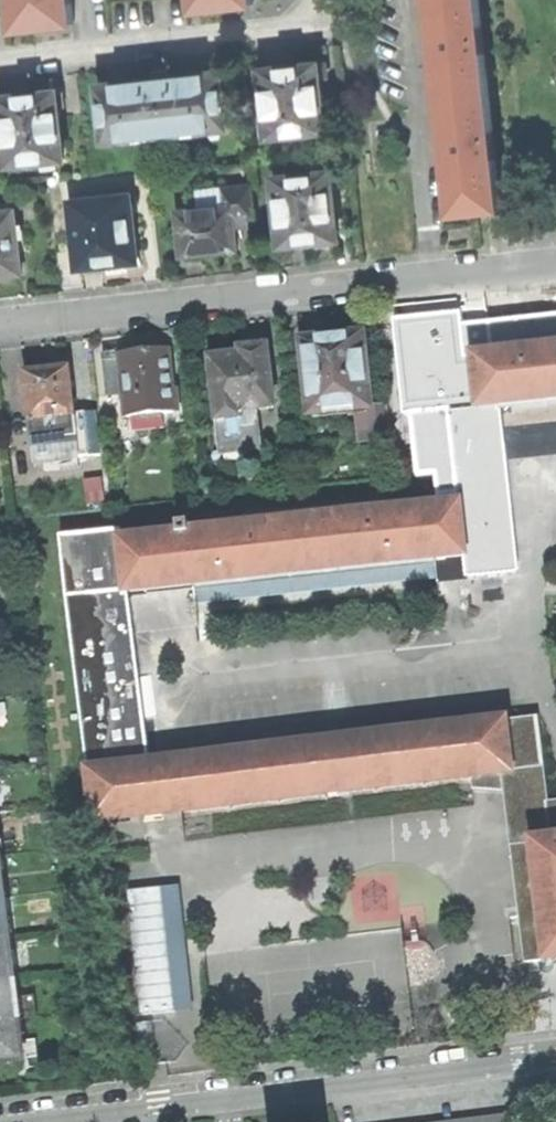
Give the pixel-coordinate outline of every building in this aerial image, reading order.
[(76,22),(73,0),(19,0),(21,27),(76,22)] [(254,2),(254,0),(200,0),(200,8),(254,2)] [(439,36),(440,50),(445,97),(490,92),(480,0),(435,0),(439,36)] [(265,71),(273,137),(328,130),(321,79),(325,79),(323,61),(295,64),(296,68),(282,69),(265,71)] [(103,87),(109,142),(229,128),(223,72),(172,78),(171,76),(163,77),(155,78),(155,81),(103,87)] [(3,99),(11,166),(66,160),(58,91),(33,94),(33,96),(23,97),(3,99)] [(490,92),(445,97),(450,142),(452,157),(458,213),(502,208),(490,92)] [(277,178),(285,246),(315,242),(341,239),(333,171),(277,178)] [(226,187),(228,205),(236,204),(238,220),(253,218),(259,217),(255,184),(226,187)] [(200,190),(202,208),(228,205),(226,187),(200,190)] [(73,202),(81,269),(105,266),(131,263),(130,251),(139,249),(133,195),(73,202)] [(180,211),(185,256),(206,254),(220,252),(242,250),(239,227),(238,220),(236,204),(228,205),(202,208),(180,211)] [(24,274),(16,210),(0,212),(0,277),(24,274)] [(238,220),(239,227),(253,226),(253,218),(238,220)] [(206,254),(185,256),(186,265),(207,263),(206,254)] [(409,415),(412,415),(449,411),(475,408),(469,357),(494,355),(555,348),(555,315),(487,323),(460,326),(459,315),(398,322),(409,415)] [(305,344),(312,413),(358,408),(369,407),(371,407),(364,337),(325,341),(305,344)] [(449,411),(475,408),(499,405),(555,399),(555,348),(494,355),(493,345),(442,351),(449,411)] [(242,411),(257,409),(275,407),(268,347),(242,350),(242,356),(231,357),(212,359),(219,420),(243,417),(242,411)] [(126,394),(129,418),(133,417),(155,415),(174,412),(172,392),(175,391),(170,350),(145,353),(121,356),(122,359),(126,394)] [(126,394),(122,359),(105,361),(109,396),(126,394)] [(31,420),(76,415),(71,368),(48,371),(26,373),(31,420)] [(371,407),(369,407),(372,434),(372,442),(392,440),(389,405),(371,407)] [(464,545),(515,540),(499,405),(475,408),(449,411),(456,471),(460,504),(464,545)] [(361,435),(372,434),(369,407),(358,408),(361,435)] [(243,417),(219,420),(223,453),(262,449),(257,409),(242,411),(243,417)] [(456,471),(449,411),(412,415),(419,475),(437,473),(456,471)] [(76,415),(80,443),(81,456),(102,454),(98,413),(76,415)] [(80,443),(76,415),(31,420),(35,448),(80,443)] [(155,415),(133,417),(134,429),(156,426),(155,415)] [(456,471),(437,473),(441,506),(188,535),(179,536),(122,542),(121,531),(61,538),(68,599),(128,592),(194,585),(436,557),(465,554),(464,545),(460,504),(456,471)] [(178,527),(179,536),(188,535),(187,526),(178,527)] [(465,554),(468,576),(518,571),(515,540),(464,545),(465,554)] [(438,575),(436,557),(194,585),(196,603),(438,575)] [(145,744),(128,592),(68,599),(86,750),(145,744)] [(147,763),(88,770),(94,823),(503,776),(543,772),(537,719),(497,724),(147,763)] [(147,763),(145,744),(86,750),(88,770),(147,763)] [(555,840),(555,803),(547,804),(543,772),(503,776),(524,962),(544,960),(531,842),(555,840)] [(531,842),(544,960),(555,959),(555,840),(531,842)] [(191,1009),(179,884),(123,890),(135,1014),(191,1009)] [(4,896),(0,897),(0,938),(9,937),(4,896)] [(0,938),(0,981),(14,979),(9,937),(0,938)] [(14,979),(0,981),(0,1022),(19,1020),(14,979)] [(24,1061),(19,1020),(0,1022),(0,1064),(24,1061)] [(524,1109),(421,1121),(525,1121),(524,1109)]
